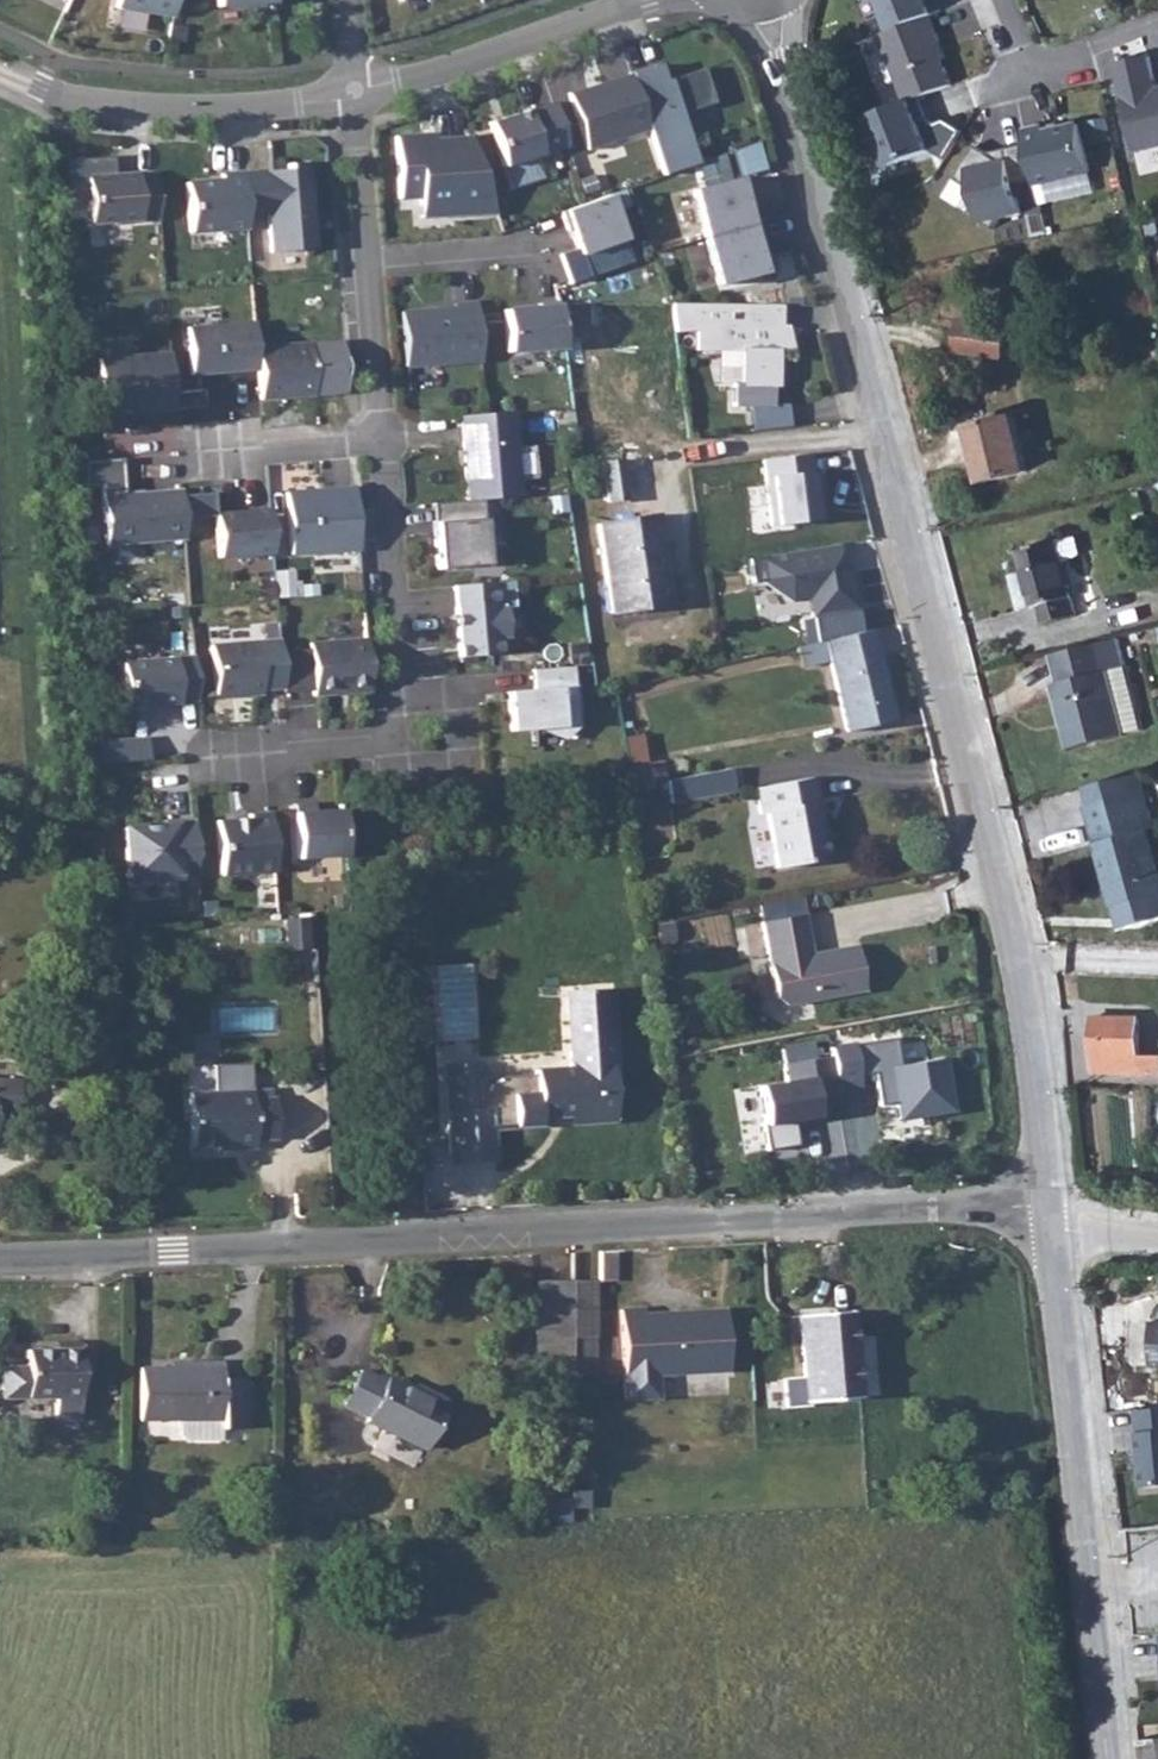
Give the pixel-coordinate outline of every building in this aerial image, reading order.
[(173,19),(176,0),(118,0),(117,8),(173,19)] [(273,0),(217,0),(217,8),(273,3),(273,0)] [(944,8),(941,0),(882,0),(893,28),(932,13),(944,8)] [(948,56),(932,13),(893,28),(882,32),(908,100),(922,95),(954,82),(944,57),(948,56)] [(1119,59),(1139,149),(1157,145),(1157,85),(1151,52),(1119,59)] [(650,131),(664,175),(693,166),(677,116),(720,102),(709,67),(666,81),(660,65),(631,74),(650,131)] [(650,131),(631,75),(569,95),(587,151),(650,131)] [(929,115),(922,95),(908,100),(870,114),(890,164),(933,147),(921,118),(929,115)] [(503,168),(568,147),(553,103),(489,124),(503,168)] [(1037,178),(1038,183),(1093,171),(1082,122),(1047,131),(1046,125),(1026,129),(1029,142),(1037,178)] [(486,186),(471,139),(426,143),(426,137),(397,139),(401,201),(422,200),(423,207),(452,205),(453,217),(478,215),(478,211),(494,210),(486,186)] [(1037,178),(1029,142),(1007,148),(1010,158),(1002,159),(989,151),(978,145),(958,177),(975,187),(978,202),(972,212),(996,227),(1002,217),(1023,212),(1017,183),(1037,178)] [(1002,159),(1010,158),(1007,148),(989,151),(1002,159)] [(287,170),(242,173),(246,216),(268,214),(271,253),(317,249),(310,162),(287,164),(287,170)] [(191,232),(247,228),(246,216),(242,173),(222,175),(222,180),(187,183),(191,232)] [(160,217),(156,175),(138,177),(138,174),(87,178),(91,223),(160,217)] [(707,237),(760,223),(756,205),(748,207),(739,178),(694,190),(707,237)] [(623,239),(608,196),(586,204),(561,213),(567,231),(570,230),(579,255),(623,239)] [(452,205),(423,207),(423,219),(453,217),(452,205)] [(766,241),(760,223),(707,237),(720,286),(766,273),(757,243),(766,241)] [(566,349),(559,304),(540,307),(540,309),(506,315),(512,357),(566,349)] [(780,327),(780,306),(670,304),(673,330),(696,331),(696,351),(741,352),(740,387),(777,388),(777,352),(786,352),(786,327),(780,327)] [(481,363),(477,308),(455,309),(430,311),(430,314),(423,315),(423,311),(401,312),(406,369),(481,363)] [(192,375),(258,370),(256,347),(254,322),(188,328),(192,375)] [(1013,346),(964,338),(960,368),(1009,375),(1013,346)] [(256,347),(258,370),(260,400),(280,398),(279,396),(314,393),(310,343),(256,347)] [(104,416),(175,410),(170,354),(100,360),(104,416)] [(461,417),(462,424),(514,420),(514,413),(461,417)] [(462,424),(468,501),(483,500),(521,497),(514,420),(462,424)] [(1022,436),(981,445),(996,502),(1036,493),(1022,436)] [(806,455),(762,457),(765,527),(818,525),(815,482),(807,483),(806,455)] [(186,540),(181,490),(126,495),(123,459),(85,462),(86,488),(104,486),(109,546),(186,540)] [(619,465),(607,467),(613,505),(625,503),(619,465)] [(291,556),(359,550),(354,488),(286,494),(291,556)] [(488,566),(483,500),(468,501),(432,504),(438,570),(488,566)] [(273,554),(270,511),(216,515),(219,558),(273,554)] [(599,526),(615,616),(676,605),(660,515),(599,526)] [(1050,617),(1085,610),(1074,562),(1094,556),(1088,537),(1026,552),(1031,573),(1018,576),(1025,607),(1045,604),(1050,617)] [(837,546),(749,561),(752,582),(766,580),(788,599),(814,594),(817,614),(855,607),(849,575),(842,576),(837,546)] [(514,609),(512,582),(454,587),(460,658),(498,654),(497,638),(507,638),(505,610),(514,609)] [(866,623),(815,637),(820,655),(839,729),(888,716),(866,623)] [(1115,669),(1106,636),(1055,650),(1063,680),(1059,688),(1075,747),(1147,729),(1132,665),(1115,669)] [(798,660),(820,655),(815,637),(794,643),(798,660)] [(371,695),(366,639),(314,643),(319,700),(371,695)] [(216,652),(220,701),(247,699),(247,702),(267,699),(262,647),(216,652)] [(179,701),(198,700),(195,657),(123,663),(126,707),(179,702),(179,701)] [(573,687),(572,666),(533,669),(534,690),(508,692),(511,731),(534,729),(579,725),(576,686),(573,687)] [(564,741),(579,725),(534,729),(564,741)] [(623,737),(632,784),(648,780),(639,734),(623,737)] [(692,777),(665,782),(669,805),(733,793),(729,771),(692,777)] [(819,824),(810,781),(751,795),(757,820),(763,819),(776,872),(826,861),(817,825),(819,824)] [(1097,827),(1126,934),(1157,927),(1157,866),(1151,836),(1157,834),(1157,820),(1152,796),(1093,812),(1097,827)] [(347,857),(344,811),(315,813),(315,805),(296,806),(299,861),(347,857)] [(216,877),(276,872),(270,813),(244,815),(244,820),(212,822),(216,877)] [(180,869),(198,868),(194,819),(155,822),(155,826),(126,828),(130,878),(180,874),(180,869)] [(787,1008),(864,992),(856,947),(810,955),(803,915),(760,923),(774,997),(787,1008)] [(315,948),(312,916),(288,917),(290,950),(315,948)] [(451,1153),(495,1149),(493,1126),(541,1122),(539,1111),(575,1108),(575,1120),(615,1117),(613,1085),(608,1014),(600,1015),(598,987),(574,989),(578,1048),(569,1049),(570,1065),(535,1069),(538,1093),(514,1095),(515,1107),(483,1110),(478,1076),(476,1061),(444,1063),(451,1153)] [(613,1085),(619,1085),(612,987),(598,987),(600,1015),(608,1014),(613,1085)] [(1157,1072),(1157,1053),(1152,1052),(1154,1017),(1108,1014),(1106,1068),(1157,1072)] [(832,1051),(833,1056),(839,1092),(863,1088),(861,1076),(876,1074),(882,1107),(897,1105),(899,1120),(954,1111),(946,1060),(902,1067),(897,1040),(832,1051)] [(833,1056),(782,1064),(785,1082),(759,1086),(766,1127),(764,1127),(768,1151),(799,1146),(796,1125),(844,1117),(839,1092),(833,1056)] [(535,1069),(478,1076),(483,1110),(515,1107),(514,1095),(538,1093),(535,1069)] [(21,1109),(22,1076),(0,1075),(0,1108),(21,1109)] [(279,1088),(219,1090),(222,1146),(222,1152),(257,1151),(257,1143),(282,1142),(279,1088)] [(222,1146),(219,1090),(196,1091),(199,1145),(222,1146)] [(407,1169),(385,1171),(386,1183),(407,1181),(407,1169)] [(613,1253),(597,1254),(598,1283),(614,1283),(613,1253)] [(569,1341),(568,1284),(536,1284),(538,1342),(569,1341)] [(593,1284),(568,1284),(569,1341),(594,1341),(593,1284)] [(640,1311),(617,1312),(620,1402),(653,1400),(652,1376),(724,1374),(721,1314),(683,1316),(683,1322),(660,1322),(660,1317),(640,1317),(640,1311)] [(839,1314),(784,1317),(786,1371),(788,1400),(843,1398),(839,1314)] [(59,1368),(77,1367),(77,1340),(59,1341),(59,1347),(59,1368)] [(79,1419),(77,1367),(59,1368),(59,1347),(28,1347),(29,1365),(3,1365),(4,1396),(53,1397),(55,1420),(79,1419)] [(141,1367),(142,1416),(223,1415),(224,1425),(242,1425),(242,1378),(220,1377),(220,1360),(170,1361),(170,1367),(141,1367)] [(365,1421),(419,1446),(442,1400),(422,1390),(417,1398),(359,1371),(344,1401),(367,1413),(365,1421)] [(769,1401),(788,1400),(786,1371),(768,1372),(769,1401)] [(1136,1410),(1144,1489),(1157,1488),(1157,1408),(1136,1410)] [(1135,1742),(1138,1758),(1157,1758),(1157,1738),(1135,1742)]
